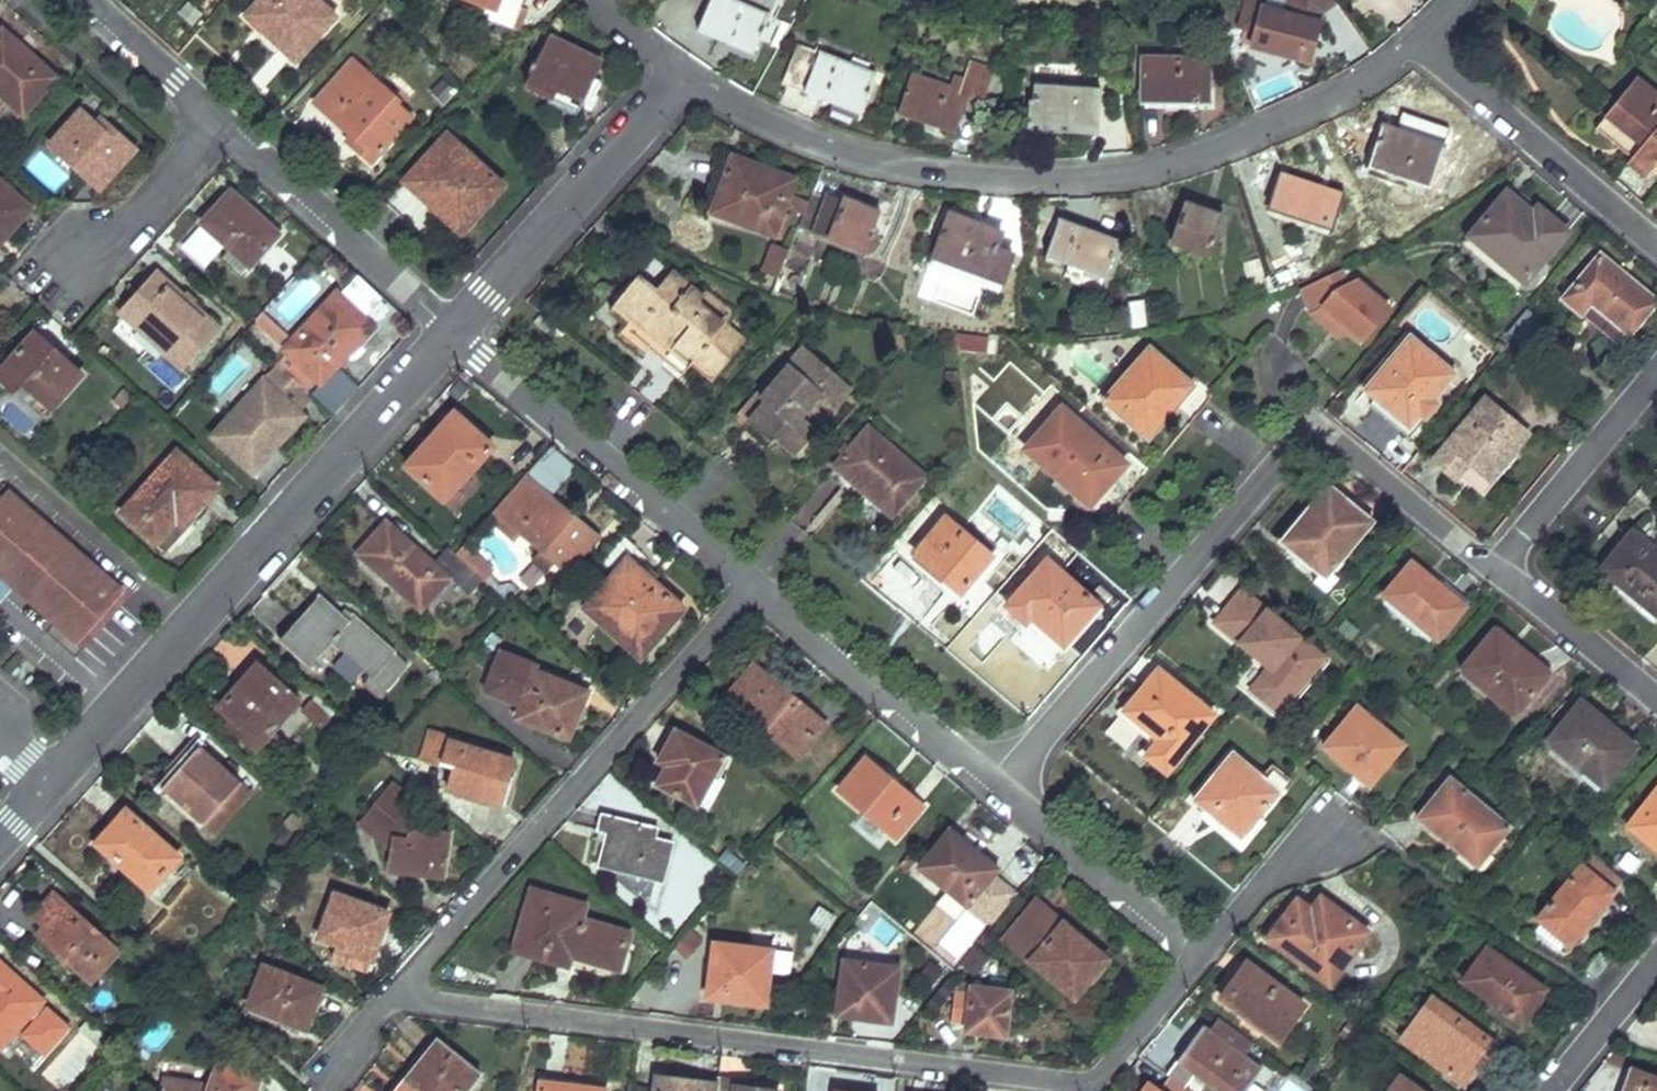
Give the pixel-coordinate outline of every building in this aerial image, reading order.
[(249,12),(301,57),(335,18),(315,0),(259,0),(249,12)] [(508,24),(522,29),(529,12),(520,9),(524,0),(470,0),(498,11),(495,19),(508,24)] [(705,11),(697,30),(752,53),(768,14),(732,0),(709,0),(705,11)] [(1261,2),(1262,0),(1245,0),(1238,26),(1254,30),(1250,44),(1301,58),(1304,46),(1311,48),(1321,12),(1302,7),(1300,16),(1260,5),(1261,2)] [(23,114),(55,78),(2,31),(0,33),(0,93),(7,99),(23,114)] [(549,36),(537,59),(525,83),(577,110),(601,62),(549,36)] [(784,77),(804,85),(825,92),(822,100),(861,115),(876,74),(797,43),(784,77)] [(1200,57),(1171,57),(1141,56),(1141,101),(1208,102),(1208,63),(1200,63),(1200,57)] [(970,60),(966,69),(963,79),(952,75),(947,87),(910,74),(897,111),(948,128),(953,116),(959,118),(968,94),(981,99),(992,68),(970,60)] [(351,133),(349,136),(347,139),(373,162),(412,118),(400,106),(403,102),(356,61),(318,103),(351,133)] [(1635,168),(1644,174),(1656,159),(1656,89),(1639,74),(1605,116),(1641,146),(1627,161),(1635,168)] [(1033,99),(1031,99),(1029,99),(1027,128),(1097,134),(1101,87),(1035,83),(1033,99)] [(135,149),(118,133),(101,117),(95,124),(80,111),(51,143),(99,188),(135,149)] [(1392,158),(1390,165),(1387,173),(1424,185),(1438,144),(1381,125),(1375,143),(1388,148),(1385,155),(1392,158)] [(409,174),(426,190),(443,206),(438,211),(461,232),(503,187),(446,134),(409,174)] [(788,195),(794,180),(731,156),(711,211),(773,235),(784,206),(802,213),(807,202),(788,195)] [(1284,214),(1308,222),(1331,229),(1343,192),(1280,172),(1269,204),(1286,210),(1284,214)] [(29,207),(0,181),(0,241),(29,207)] [(1524,281),(1546,255),(1567,230),(1537,204),(1531,211),(1506,189),(1468,234),(1524,281)] [(279,234),(230,191),(202,222),(231,248),(221,259),(241,276),(279,234)] [(874,232),(872,232),(870,231),(879,211),(842,196),(842,197),(828,191),(811,230),(865,253),(874,232)] [(1171,242),(1189,248),(1207,255),(1222,216),(1187,203),(1171,242)] [(1012,253),(1003,249),(995,246),(1000,232),(948,213),(933,255),(1001,281),(1012,253)] [(1103,278),(1110,259),(1117,241),(1060,219),(1046,256),(1103,278)] [(773,244),(766,261),(782,266),(788,249),(773,244)] [(1593,300),(1611,316),(1629,331),(1655,300),(1601,253),(1564,295),(1583,312),(1593,300)] [(766,261),(762,272),(777,278),(782,266),(766,261)] [(1257,263),(1241,268),(1251,297),(1266,292),(1257,263)] [(1339,269),(1301,288),(1310,312),(1313,311),(1324,305),(1348,326),(1363,338),(1389,306),(1357,279),(1347,284),(1339,269)] [(179,368),(198,347),(217,327),(159,272),(120,312),(179,368)] [(382,297),(357,275),(340,293),(364,316),(382,297)] [(645,325),(647,322),(649,319),(660,329),(652,338),(672,356),(679,347),(694,360),(699,354),(718,371),(742,344),(698,307),(702,303),(672,277),(654,298),(637,283),(620,304),(645,325)] [(335,366),(347,353),(374,324),(364,316),(340,293),(337,290),(284,347),(287,350),(277,362),(306,390),(317,378),(321,381),(335,366)] [(1324,305),(1313,311),(1339,336),(1348,326),(1324,305)] [(540,312),(533,321),(546,331),(553,322),(540,312)] [(37,397),(50,408),(82,373),(35,330),(0,368),(0,376),(18,392),(24,385),(37,397)] [(1413,429),(1424,416),(1436,402),(1430,397),(1452,371),(1410,336),(1365,388),(1413,429)] [(775,439),(785,447),(795,456),(810,439),(793,425),(821,392),(835,405),(850,387),(803,347),(782,371),(778,367),(756,391),(735,416),(768,446),(775,439)] [(1106,396),(1127,414),(1148,432),(1191,383),(1149,347),(1106,396)] [(161,356),(149,369),(174,391),(186,378),(161,356)] [(321,381),(310,393),(333,414),(357,387),(335,366),(321,381)] [(210,436),(231,455),(251,474),(302,420),(260,382),(210,436)] [(1446,441),(1467,459),(1489,478),(1528,432),(1485,395),(1446,441)] [(1090,503),(1109,482),(1127,461),(1062,404),(1025,446),(1090,503)] [(446,431),(429,450),(411,470),(446,500),(493,447),(456,413),(441,426),(446,431)] [(891,514),(908,495),(925,476),(867,424),(833,462),(891,514)] [(1458,474),(1477,491),(1489,478),(1467,459),(1446,441),(1430,459),(1454,479),(1458,474)] [(528,474),(557,491),(574,461),(546,444),(528,474)] [(123,510),(143,528),(163,547),(217,487),(177,450),(123,510)] [(536,558),(543,564),(550,570),(558,561),(566,569),(590,543),(567,523),(573,517),(537,485),(501,526),(514,537),(521,530),(543,549),(536,558)] [(1283,536),(1304,555),(1320,569),(1326,574),(1330,569),(1371,521),(1327,485),(1283,536)] [(101,615),(120,593),(3,487),(0,490),(0,565),(82,637),(101,615)] [(961,590),(976,571),(991,553),(944,515),(914,552),(961,590)] [(419,609),(434,592),(449,577),(469,595),(483,579),(449,548),(434,563),(386,520),(358,552),(419,609)] [(1632,530),(1601,568),(1656,613),(1656,551),(1632,530)] [(1025,620),(1027,617),(1030,614),(1062,642),(1097,601),(1046,557),(1005,603),(1025,620)] [(606,625),(610,621),(614,617),(646,647),(682,608),(629,558),(586,606),(606,625)] [(1460,607),(1449,597),(1437,587),(1440,584),(1411,559),(1383,591),(1436,636),(1460,607)] [(1326,574),(1320,569),(1312,579),(1325,589),(1336,576),(1330,569),(1326,574)] [(1321,661),(1240,595),(1215,626),(1267,670),(1250,692),(1276,714),(1321,661)] [(331,640),(351,658),(369,675),(360,686),(378,701),(407,668),(351,618),(345,624),(317,598),(280,640),(309,665),(331,640)] [(1545,675),(1535,666),(1525,658),(1526,655),(1493,627),(1460,666),(1514,710),(1545,675)] [(568,738),(575,719),(582,700),(572,696),(576,687),(532,669),(533,664),(500,651),(486,690),(521,704),(518,717),(568,738)] [(219,707),(239,725),(260,744),(301,700),(260,662),(219,707)] [(745,712),(771,734),(797,754),(822,723),(754,663),(729,690),(747,708),(745,712)] [(1140,749),(1153,759),(1165,769),(1212,713),(1159,668),(1125,708),(1154,732),(1140,749)] [(1633,744),(1620,733),(1607,722),(1602,726),(1576,704),(1548,738),(1601,783),(1633,744)] [(1357,765),(1365,772),(1372,778),(1403,744),(1358,705),(1324,743),(1352,770),(1357,765)] [(456,767),(453,778),(449,789),(502,806),(515,763),(449,740),(450,735),(432,729),(424,756),(456,767)] [(672,752),(664,766),(657,781),(696,803),(723,756),(675,730),(665,749),(672,752)] [(162,787),(181,805),(201,824),(239,782),(200,745),(162,787)] [(1259,776),(1232,753),(1196,797),(1219,815),(1241,834),(1288,778),(1270,763),(1259,776)] [(896,834),(909,820),(921,805),(865,759),(841,787),(896,834)] [(1454,830),(1468,842),(1483,855),(1509,822),(1452,773),(1419,812),(1448,837),(1454,830)] [(1628,823),(1656,847),(1656,787),(1628,823)] [(413,807),(390,788),(361,828),(393,853),(391,868),(444,875),(450,832),(412,827),(413,807)] [(149,887),(163,871),(177,856),(126,810),(99,842),(149,887)] [(662,859),(663,860),(665,860),(670,842),(652,837),(655,826),(601,813),(597,828),(607,831),(599,863),(657,878),(662,859)] [(966,903),(981,885),(995,868),(949,830),(919,866),(950,890),(966,903)] [(898,864),(901,868),(905,871),(913,862),(905,855),(898,864)] [(1538,916),(1554,929),(1570,942),(1611,890),(1580,866),(1538,916)] [(617,960),(621,947),(625,934),(579,919),(583,905),(531,890),(515,945),(565,959),(568,945),(617,960)] [(966,903),(950,890),(937,907),(952,921),(966,903)] [(39,935),(65,958),(91,981),(118,951),(54,892),(33,915),(46,927),(39,935)] [(374,956),(382,934),(390,912),(335,892),(319,936),(374,956)] [(1285,924),(1279,932),(1274,939),(1293,954),(1297,948),(1312,959),(1331,934),(1350,949),(1366,930),(1320,895),(1310,907),(1298,896),(1279,919),(1285,924)] [(1014,946),(1046,908),(1035,900),(1004,937),(1014,946)] [(1102,962),(1090,951),(1077,940),(1079,936),(1046,908),(1014,946),(1072,994),(1102,962)] [(963,911),(939,949),(957,961),(981,922),(963,911)] [(726,989),(746,992),(766,995),(771,948),(713,941),(706,995),(725,997),(726,989)] [(975,943),(958,964),(972,976),(990,955),(975,943)] [(1521,1019),(1533,1003),(1544,987),(1486,944),(1463,978),(1521,1019)] [(1603,978),(1612,968),(1602,959),(1593,969),(1603,978)] [(889,1020),(892,994),(896,968),(844,960),(837,1012),(889,1020)] [(43,1001),(0,961),(0,1048),(43,1001)] [(1229,1003),(1253,1021),(1278,1038),(1303,1002),(1248,962),(1225,992),(1232,998),(1229,1003)] [(278,1018),(292,1023),(307,1029),(322,988),(265,965),(250,1003),(279,1014),(278,1018)] [(952,1019),(959,1019),(966,1020),(966,1029),(1004,1032),(1008,990),(971,987),(970,994),(956,992),(952,1019)] [(1466,1082),(1480,1062),(1494,1042),(1430,996),(1400,1035),(1466,1082)] [(279,1014),(250,1003),(246,1012),(275,1024),(278,1018),(279,1014)] [(1215,1086),(1222,1090),(1242,1090),(1260,1066),(1242,1053),(1252,1040),(1219,1015),(1209,1029),(1204,1026),(1202,1025),(1189,1042),(1166,1072),(1184,1085),(1194,1071),(1215,1086)] [(1198,1016),(1183,1036),(1189,1042),(1202,1025),(1204,1026),(1207,1023),(1198,1016)] [(97,1042),(100,1038),(103,1035),(88,1020),(82,1028),(97,1042)] [(424,1090),(462,1090),(478,1072),(439,1039),(423,1058),(429,1063),(413,1082),(424,1090)] [(261,1079),(217,1062),(208,1085),(195,1080),(191,1090),(256,1090),(261,1079)] [(1272,1075),(1261,1067),(1243,1090),(1260,1090),(1272,1075)] [(1633,1070),(1625,1090),(1656,1090),(1656,1079),(1633,1070)] [(718,1075),(684,1071),(684,1076),(659,1073),(656,1090),(716,1090),(718,1075)] [(1399,1074),(1387,1090),(1422,1090),(1399,1074)] [(718,1075),(716,1090),(776,1090),(734,1084),(734,1080),(735,1077),(718,1075)] [(1147,1079),(1137,1090),(1163,1090),(1147,1079)] [(589,1090),(573,1089),(573,1082),(542,1080),(540,1090),(590,1090),(589,1090)] [(413,1082),(406,1090),(424,1090),(413,1082)]
